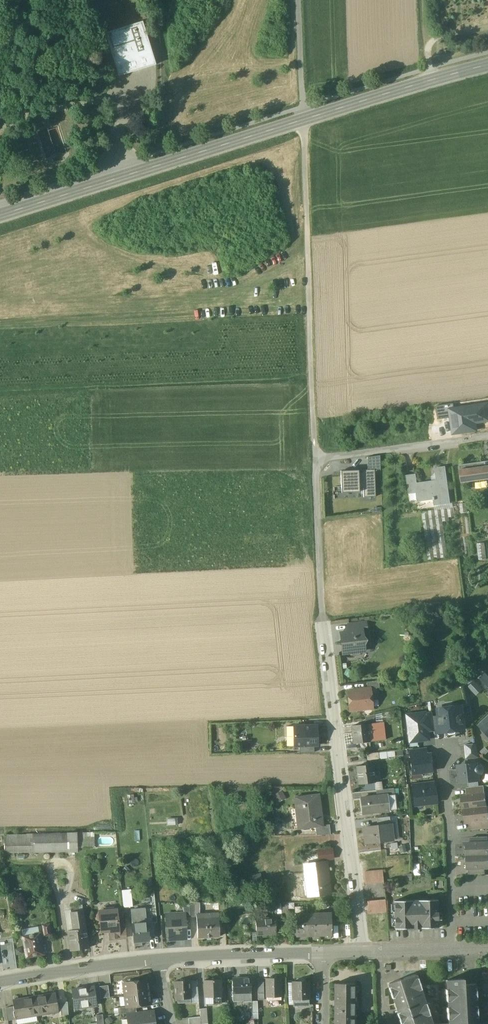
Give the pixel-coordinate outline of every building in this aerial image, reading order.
[(143,22),(106,33),(119,76),(156,65),(143,22)] [(60,126),(37,133),(45,159),(68,152),(60,126)] [(215,251),(207,254),(215,274),(223,271),(215,251)] [(182,258),(183,265),(202,263),(201,256),(182,258)] [(436,406),(438,420),(451,418),(450,410),(454,409),(453,404),(436,406)] [(450,410),(451,418),(454,434),(476,430),(475,422),(487,420),(487,411),(487,405),(454,409),(450,410)] [(368,457),(368,470),(375,470),(381,470),(380,455),(368,457)] [(486,461),(460,465),(460,470),(487,466),(486,461)] [(460,470),(462,483),(487,479),(487,466),(460,470)] [(446,467),(435,467),(437,480),(416,482),(415,474),(406,475),(409,492),(421,490),(422,498),(433,497),(433,499),(434,499),(435,504),(451,503),(446,467)] [(341,493),(360,492),(359,488),(359,479),(359,470),(341,471),(341,493)] [(363,488),(364,497),(376,497),(375,470),(368,470),(363,470),(363,479),(359,479),(359,488),(363,488)] [(422,511),(423,517),(441,515),(443,521),(449,520),(449,517),(455,515),(454,507),(422,511)] [(441,515),(423,517),(428,559),(447,557),(441,515)] [(366,622),(349,624),(349,631),(363,630),(367,630),(366,622)] [(349,631),(342,632),(343,639),(342,639),(343,645),(344,652),(352,651),(356,654),(359,650),(365,650),(365,644),(368,639),(364,635),(363,630),(349,631)] [(379,680),(367,681),(368,688),(371,688),(380,687),(379,680)] [(476,695),(483,689),(474,680),(468,686),(476,695)] [(368,688),(349,690),(351,710),(373,708),(371,688),(368,688)] [(460,706),(458,705),(446,706),(445,708),(438,709),(438,715),(441,733),(447,732),(465,730),(464,723),(466,720),(466,717),(463,715),(461,706),(460,706)] [(426,712),(407,714),(410,739),(416,738),(416,739),(418,741),(422,741),(424,739),(427,738),(428,737),(427,732),(426,713),(426,712)] [(432,712),(426,713),(427,732),(434,731),(432,716),(433,716),(432,712)] [(481,729),(487,723),(487,712),(476,723),(481,729)] [(433,716),(432,716),(434,731),(435,734),(441,733),(438,715),(433,716)] [(383,722),(368,724),(370,741),(385,739),(383,722)] [(368,724),(353,726),(355,743),(370,741),(368,724)] [(314,746),(318,746),(317,726),(286,726),(287,736),(293,736),(293,746),(294,746),(299,746),(314,746)] [(477,744),(465,745),(466,759),(479,758),(479,754),(477,744)] [(426,748),(410,750),(411,757),(427,755),(426,748)] [(427,755),(411,757),(412,773),(433,770),(432,763),(433,761),(433,757),(431,755),(427,755)] [(373,764),(357,766),(359,784),(375,782),(374,769),(373,764)] [(477,764),(462,765),(462,768),(459,769),(461,782),(479,780),(478,776),(482,774),(483,768),(477,764)] [(430,781),(413,783),(414,790),(431,788),(430,781)] [(484,786),(466,788),(467,795),(485,793),(484,786)] [(431,788),(414,790),(415,805),(436,802),(436,795),(437,794),(436,790),(434,787),(431,788)] [(394,788),(377,790),(377,796),(387,795),(388,796),(395,795),(394,788)] [(485,793),(467,795),(462,795),(464,809),(487,806),(485,793)] [(319,795),(294,798),(298,829),(316,826),(322,825),(319,795)] [(377,796),(361,798),(363,813),(389,810),(388,796),(387,795),(377,796)] [(464,809),(465,809),(466,823),(471,822),(487,820),(487,809),(487,806),(464,809)] [(390,816),(377,818),(378,826),(388,825),(388,826),(391,825),(390,816)] [(471,822),(472,829),(487,828),(487,820),(471,822)] [(322,825),(316,826),(317,834),(330,834),(329,825),(322,825)] [(378,826),(366,827),(367,835),(366,835),(367,843),(390,841),(388,826),(388,825),(378,826)] [(94,833),(5,835),(5,853),(78,851),(78,847),(94,847),(94,833)] [(465,843),(466,856),(487,855),(487,843),(472,843),(465,843)] [(332,849),(318,851),(320,860),(333,859),(332,849)] [(466,856),(466,868),(468,868),(485,868),(487,868),(487,855),(466,856)] [(327,862),(305,865),(308,896),(330,894),(327,862)] [(383,870),(365,871),(366,884),(384,882),(383,870)] [(131,890),(122,891),(124,908),(133,907),(131,890)] [(385,899),(367,901),(369,913),(387,911),(385,899)] [(438,900),(394,901),(395,929),(414,928),(414,929),(415,929),(415,928),(419,928),(419,929),(420,929),(420,928),(439,928),(438,900)] [(190,903),(182,903),(183,914),(184,914),(184,917),(191,917),(190,903)] [(131,910),(132,925),(142,924),(141,922),(145,918),(144,909),(131,910)] [(83,910),(71,912),(74,930),(86,928),(83,910)] [(117,910),(100,911),(102,932),(110,931),(111,939),(120,938),(118,924),(117,910)] [(183,914),(166,915),(168,940),(186,938),(184,917),(184,914),(183,914)] [(219,914),(197,915),(197,917),(198,937),(220,936),(219,915),(219,914)] [(308,914),(308,915),(297,915),(296,914),(296,936),(297,936),(297,935),(308,935),(308,936),(309,936),(309,935),(320,935),(331,935),(332,935),(332,914),(331,914),(320,914),(319,914),(308,915),(308,914)] [(275,918),(264,919),(264,920),(256,920),(256,919),(255,919),(256,935),(276,933),(275,918)] [(125,923),(118,924),(120,938),(127,937),(125,923)] [(148,923),(132,925),(134,942),(150,941),(149,936),(148,927),(148,923)] [(50,924),(43,925),(45,936),(52,935),(50,924)] [(74,930),(68,931),(71,951),(88,948),(86,928),(74,930)] [(40,933),(23,936),(27,957),(44,954),(40,933)] [(415,973),(389,982),(390,985),(389,986),(393,998),(394,997),(395,999),(394,1000),(397,1009),(398,1009),(399,1011),(397,1012),(401,1023),(403,1023),(432,1023),(429,1014),(430,1014),(427,1002),(425,1003),(424,1001),(425,1000),(422,991),(421,991),(420,989),(422,988),(418,976),(416,977),(415,973)] [(281,977),(266,978),(267,997),(273,996),(273,999),(281,999),(281,996),(281,977)] [(184,979),(183,978),(182,979),(182,980),(175,981),(176,999),(191,998),(190,980),(184,980),(184,979)] [(251,978),(232,979),(233,993),(251,992),(251,978)] [(477,1017),(478,1017),(478,1005),(476,1005),(476,999),(477,999),(477,986),(475,987),(475,983),(464,984),(464,978),(447,979),(448,988),(446,988),(446,1000),(448,1000),(449,1005),(447,1006),(447,1019),(449,1019),(450,1023),(437,1023),(477,1023),(477,1017)] [(221,979),(204,979),(205,997),(216,996),(216,1003),(221,1003),(221,996),(221,979)] [(148,980),(124,983),(126,995),(149,992),(148,980)] [(198,980),(190,980),(191,998),(191,1002),(199,1002),(198,980)] [(309,981),(293,981),(293,999),(295,999),(295,1005),(301,1005),(301,999),(309,999),(309,981)] [(335,982),(334,1023),(355,1023),(355,982),(335,982)] [(109,985),(100,986),(101,998),(110,997),(109,985)] [(94,987),(73,990),(75,1008),(96,1005),(94,987)] [(55,992),(34,996),(37,1016),(59,1012),(55,992)] [(149,992),(126,995),(127,1006),(127,1007),(136,1006),(151,1004),(149,992)] [(251,992),(233,993),(234,1000),(244,1000),(244,1001),(252,1000),(251,992)] [(34,996),(13,1000),(14,1006),(16,1019),(37,1016),(34,996)] [(68,1001),(60,1002),(61,1015),(69,1014),(68,1001)] [(14,1006),(6,1008),(8,1021),(16,1019),(14,1006)] [(207,1008),(200,1009),(201,1017),(201,1023),(208,1023),(207,1008)] [(137,1012),(132,1012),(132,1018),(154,1016),(153,1009),(137,1012)] [(96,1015),(98,1023),(105,1023),(103,1014),(96,1015)] [(128,1019),(129,1023),(155,1023),(154,1016),(132,1018),(128,1019)]
